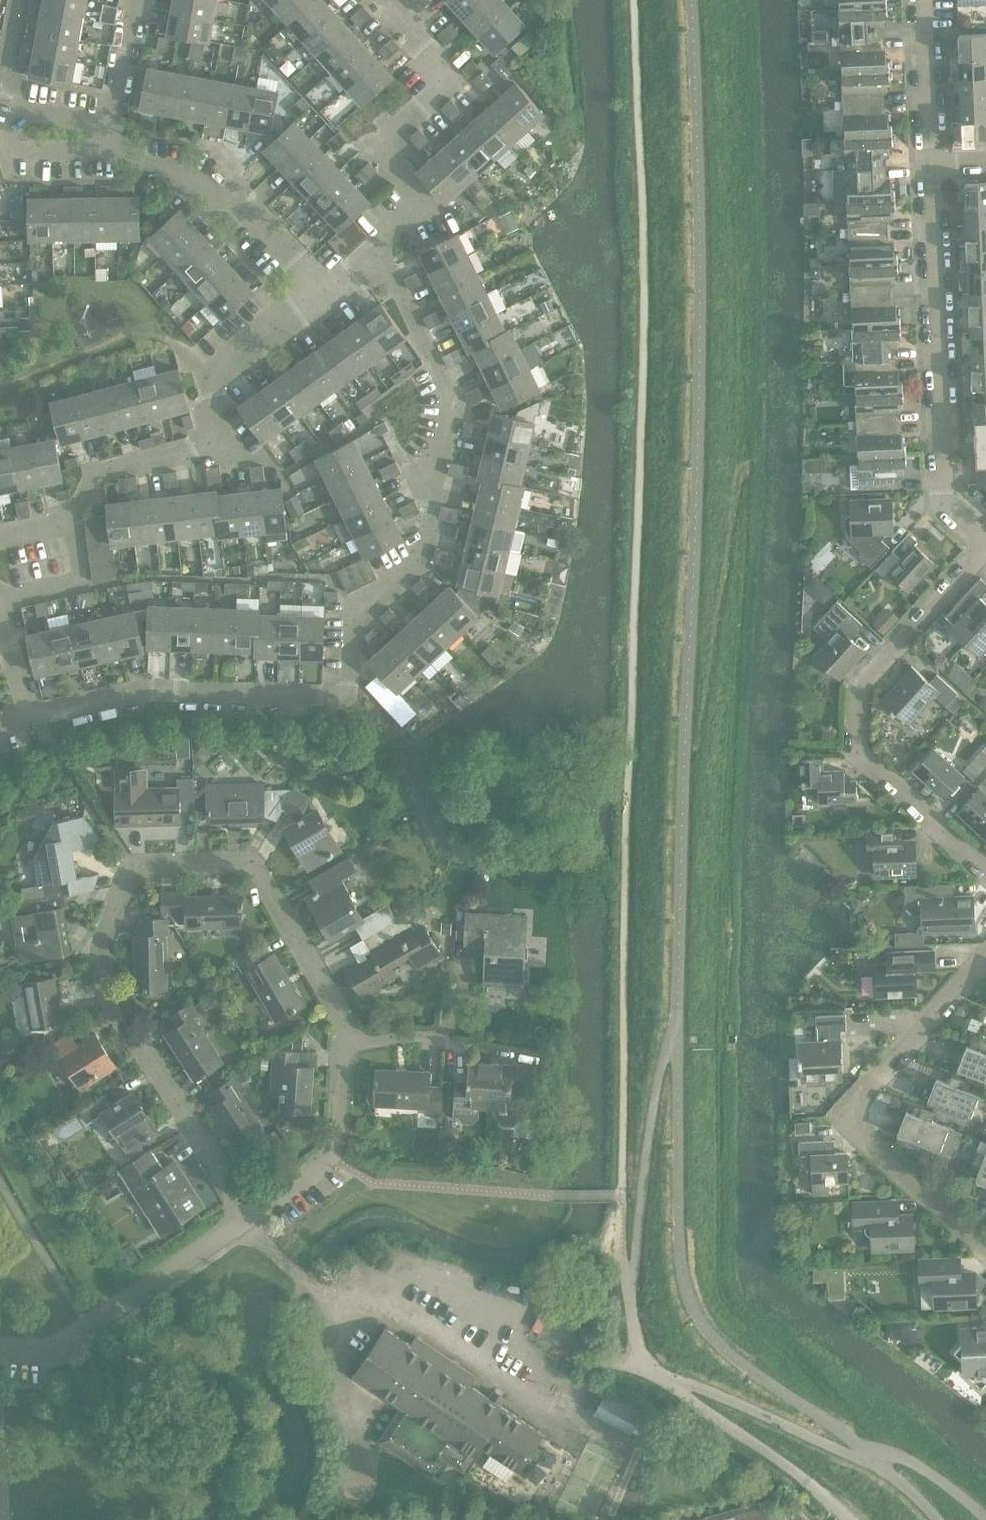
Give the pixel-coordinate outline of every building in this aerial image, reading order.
[(29,9),(80,18),(83,0),(43,0),(41,9),(40,9),(40,1),(32,0),(30,0),(29,9)] [(173,12),(213,19),(216,0),(175,0),(173,12)] [(276,7),(290,23),(316,0),(283,0),(276,7)] [(290,23),(305,39),(334,12),(324,0),(316,0),(290,23)] [(418,0),(412,0),(409,3),(417,12),(423,7),(418,0)] [(452,3),(466,19),(487,0),(455,0),(452,3)] [(466,19),(480,35),(510,8),(503,0),(487,0),(466,19)] [(839,1),(841,1),(841,9),(888,7),(888,0),(839,0),(839,1)] [(103,4),(100,20),(114,23),(117,6),(103,4)] [(364,6),(358,12),(366,21),(372,16),(364,6)] [(833,38),(833,42),(881,40),(880,29),(885,29),(885,17),(888,17),(888,7),(841,9),(841,17),(840,17),(841,38),(833,38)] [(510,8),(480,35),(496,52),(526,25),(510,8)] [(80,18),(29,9),(27,18),(37,19),(40,13),(41,13),(37,32),(76,39),(80,18)] [(213,19),(173,12),(169,34),(208,41),(213,19)] [(334,12),(305,39),(319,55),(349,28),(334,12)] [(366,21),(358,12),(351,18),(360,27),(366,21)] [(970,17),(959,17),(959,29),(971,28),(970,17)] [(147,34),(156,36),(158,23),(150,22),(147,34)] [(452,24),(445,29),(454,39),(460,33),(452,24)] [(349,28),(319,55),(333,71),(363,44),(349,28)] [(454,39),(445,29),(439,35),(447,45),(454,39)] [(23,42),(21,51),(72,60),(76,39),(37,32),(34,51),(33,51),(32,44),(23,42)] [(960,58),(985,57),(985,34),(959,35),(960,58)] [(168,38),(160,37),(158,49),(166,51),(168,38)] [(393,38),(386,44),(395,53),(401,48),(393,38)] [(881,40),(833,42),(833,46),(841,45),(842,65),(843,65),(844,73),(891,71),(890,62),(887,62),(886,50),(881,50),(881,40)] [(192,43),(191,51),(203,53),(205,45),(192,43)] [(363,44),(333,71),(348,87),(378,60),(363,44)] [(395,53),(386,44),(380,50),(389,59),(395,53)] [(236,46),(234,55),(247,57),(248,49),(236,46)] [(72,60),(21,51),(19,60),(29,62),(32,56),(33,56),(30,73),(29,73),(29,76),(68,83),(72,60)] [(203,53),(191,51),(189,60),(202,62),(203,53)] [(247,57),(234,55),(232,63),(245,66),(247,57)] [(499,57),(491,64),(497,70),(504,63),(503,62),(499,57)] [(960,58),(961,79),(985,78),(985,57),(960,58)] [(378,60),(348,87),(363,104),(393,77),(378,60)] [(473,61),(463,70),(469,76),(479,67),(473,61)] [(95,65),(93,76),(103,78),(105,66),(95,65)] [(142,108),(164,112),(171,72),(149,68),(142,108)] [(474,80),(479,86),(489,78),(483,71),(474,80)] [(836,102),(836,106),(883,104),(883,93),(888,93),(887,81),(891,81),(891,71),(844,73),(844,81),(843,81),(844,102),(836,102)] [(171,72),(164,112),(185,116),(193,76),(171,72)] [(193,76),(185,116),(207,120),(214,80),(193,76)] [(489,78),(479,86),(485,93),(495,84),(489,78)] [(961,79),(962,101),(985,100),(985,78),(961,79)] [(214,80),(207,120),(228,124),(235,84),(214,80)] [(235,84),(228,124),(249,128),(256,88),(235,84)] [(517,84),(500,99),(527,129),(544,114),(517,84)] [(256,88),(249,128),(271,132),(279,92),(256,88)] [(303,97),(297,103),(305,112),(312,107),(303,97)] [(500,99),(484,114),(511,144),(527,129),(500,99)] [(442,109),(447,115),(457,107),(451,100),(442,109)] [(962,101),(963,123),(985,122),(985,100),(962,101)] [(305,112),(297,103),(290,109),(299,118),(305,112)] [(883,104),(836,106),(836,110),(844,109),(845,129),(846,129),(846,137),(893,135),(893,126),(889,126),(889,114),(884,114),(883,104)] [(457,107),(447,115),(453,122),(463,113),(457,107)] [(484,114),(468,128),(495,158),(511,144),(484,114)] [(265,149),(281,166),(310,138),(295,122),(265,149)] [(963,123),(964,145),(985,144),(985,122),(963,123)] [(468,128),(452,143),(479,173),(495,158),(468,128)] [(410,138),(415,144),(425,135),(419,129),(410,138)] [(340,132),(334,138),(343,147),(349,141),(340,132)] [(425,135),(415,144),(421,150),(430,142),(425,135)] [(838,166),(838,170),(886,168),(886,157),(891,157),(890,145),(894,145),(893,135),(846,137),(847,145),(846,145),(846,165),(838,166)] [(310,138),(281,166),(296,182),(325,154),(310,138)] [(343,147),(334,138),(328,143),(336,153),(343,147)] [(452,143),(436,157),(463,187),(479,173),(452,143)] [(325,154),(296,182),(310,198),(340,170),(325,154)] [(463,187),(436,157),(419,172),(446,202),(463,187)] [(370,163),(364,169),(372,178),(379,173),(370,163)] [(530,165),(523,170),(529,176),(535,170),(530,165)] [(886,168),(838,170),(839,174),(847,173),(848,193),(849,193),(849,201),(896,199),(896,190),(892,190),(892,178),(886,178),(886,168)] [(372,178),(364,169),(357,175),(366,184),(372,178)] [(340,170),(310,198),(325,213),(355,186),(340,170)] [(967,206),(985,205),(985,182),(966,183),(967,206)] [(126,185),(117,186),(118,238),(141,237),(140,197),(137,197),(137,198),(120,198),(120,197),(126,195),(126,185)] [(72,199),(52,199),(53,239),(75,239),(74,186),(65,187),(65,196),(72,198),(72,199)] [(83,186),(74,186),(75,239),(96,238),(96,198),(76,199),(76,198),(83,196),(83,186)] [(115,198),(96,198),(96,238),(118,238),(117,186),(108,186),(108,195),(115,197),(115,198)] [(355,186),(325,213),(341,230),(344,226),(353,219),(370,202),(355,186)] [(53,239),(52,199),(33,200),(33,199),(40,197),(40,187),(30,187),(31,199),(30,199),(30,239),(53,239)] [(841,230),(841,234),(889,232),(888,221),(893,221),(893,209),(896,209),(896,199),(849,201),(849,209),(848,209),(849,229),(841,230)] [(493,200),(484,209),(492,218),(501,209),(493,200)] [(150,237),(165,254),(195,227),(182,213),(183,212),(189,216),(196,210),(190,203),(181,211),(180,210),(150,237)] [(967,206),(967,227),(985,227),(985,205),(967,206)] [(353,219),(344,226),(361,244),(369,236),(353,219)] [(516,220),(504,226),(507,232),(519,226),(516,220)] [(344,226),(341,230),(337,234),(353,251),(361,244),(344,226)] [(195,227),(165,254),(180,270),(219,235),(213,228),(206,235),(209,241),(208,242),(195,227)] [(967,249),(985,248),(985,227),(967,227),(968,245),(967,245),(967,249)] [(889,232),(841,234),(841,238),(849,237),(850,257),(851,257),(852,265),(899,263),(898,254),(895,254),(894,242),(889,242),(889,232)] [(353,251),(337,234),(329,241),(345,259),(353,251)] [(219,235),(180,270),(194,286),(224,259),(211,245),(212,244),(218,248),(225,242),(219,235)] [(422,252),(432,273),(468,255),(458,235),(422,252)] [(967,249),(967,253),(969,253),(969,271),(985,270),(985,248),(967,249)] [(468,255),(432,273),(441,292),(477,274),(468,255)] [(224,259),(194,286),(209,302),(248,267),(242,260),(235,267),(238,273),(237,274),(224,259)] [(844,294),(844,298),(891,296),(891,285),(896,285),(896,273),(899,273),(899,263),(852,265),(852,273),(851,273),(852,293),(844,294)] [(248,267),(209,302),(224,319),(254,292),(252,290),(240,277),(241,276),(247,280),(254,274),(248,267)] [(969,271),(970,292),(985,291),(985,270),(969,271)] [(420,271),(412,275),(418,286),(426,283),(420,271)] [(477,274),(441,292),(451,311),(487,294),(477,274)] [(418,286),(412,275),(405,279),(410,290),(418,286)] [(487,294),(451,311),(460,331),(496,313),(507,308),(497,289),(487,294)] [(970,314),(985,313),(985,291),(970,292),(971,309),(970,310),(970,314)] [(32,296),(25,297),(25,305),(32,305),(34,305),(33,296),(32,296)] [(891,296),(844,298),(844,302),(852,301),(853,321),(854,321),(855,329),(902,327),(901,318),(898,318),(897,306),(892,306),(891,296)] [(165,297),(159,303),(167,311),(173,306),(165,297)] [(551,300),(541,305),(545,313),(554,308),(551,300)] [(382,305),(364,318),(387,351),(406,337),(382,305)] [(439,310),(432,314),(437,325),(445,321),(439,310)] [(496,313),(460,331),(470,351),(475,349),(474,348),(506,333),(506,332),(496,313)] [(970,314),(970,318),(971,318),(972,336),(985,335),(985,313),(970,314)] [(437,325),(432,314),(424,318),(430,329),(437,325)] [(364,318),(346,331),(370,363),(387,351),(364,318)] [(28,319),(20,320),(20,330),(29,330),(28,319)] [(189,320),(182,327),(188,334),(195,328),(189,320)] [(846,357),(847,361),(894,359),(894,349),(899,349),(898,337),(902,336),(902,327),(855,329),(855,337),(854,337),(855,357),(846,357)] [(474,348),(475,349),(484,368),(520,350),(510,330),(506,332),(506,333),(474,348)] [(346,331),(329,343),(352,376),(370,363),(346,331)] [(972,336),(973,357),(985,357),(985,335),(972,336)] [(329,343),(311,356),(335,389),(352,376),(329,343)] [(459,349),(451,353),(457,364),(464,360),(459,349)] [(520,350),(484,368),(494,387),(530,369),(520,350)] [(457,364),(451,353),(443,357),(449,368),(457,364)] [(311,356),(294,368),(317,401),(335,389),(311,356)] [(973,379),(985,379),(985,357),(973,357),(974,375),(973,375),(973,379)] [(894,359),(847,361),(847,365),(855,365),(856,385),(857,385),(857,393),(904,391),(904,382),(900,382),(900,370),(895,370),(894,359)] [(412,363),(401,370),(407,377),(417,370),(412,363)] [(294,368),(276,381),(300,414),(317,401),(294,368)] [(179,369),(157,375),(168,414),(190,408),(179,369)] [(530,369),(494,387),(504,407),(540,390),(530,369)] [(407,377),(401,370),(391,377),(396,384),(407,377)] [(157,375),(136,380),(147,419),(168,414),(157,375)] [(973,379),(973,384),(974,384),(975,400),(985,400),(985,379),(973,379)] [(136,380),(116,386),(126,425),(147,419),(136,380)] [(276,381),(259,394),(282,427),(300,414),(276,381)] [(116,386),(95,392),(105,431),(126,425),(116,386)] [(481,386),(474,390),(479,401),(487,398),(481,386)] [(377,388),(366,395),(372,402),(382,395),(377,388)] [(479,401),(474,390),(466,394),(472,405),(479,401)] [(849,421),(849,425),(897,423),(896,413),(902,413),(901,400),(905,400),(904,391),(857,393),(858,401),(856,401),(857,421),(849,421)] [(95,392),(74,397),(84,436),(105,431),(95,392)] [(282,427),(259,394),(240,407),(264,440),(282,427)] [(372,402),(366,395),(356,403),(361,410),(372,402)] [(84,436),(74,397),(52,403),(62,442),(84,436)] [(975,400),(976,422),(985,422),(985,400),(975,400)] [(363,412),(356,417),(361,425),(368,419),(363,412)] [(496,413),(490,435),(530,445),(535,423),(496,413)] [(191,415),(183,417),(186,429),(195,427),(191,415)] [(343,422),(336,427),(344,437),(351,432),(343,422)] [(386,422),(374,428),(378,436),(389,430),(386,422)] [(975,444),(985,443),(985,422),(976,422),(977,440),(975,441),(975,444)] [(464,436),(473,438),(476,425),(467,423),(464,436)] [(897,423),(849,425),(849,429),(858,429),(858,449),(860,449),(860,457),(907,455),(907,446),(903,446),(902,433),(897,434),(897,423)] [(476,425),(473,438),(481,440),(484,427),(476,425)] [(344,437),(336,427),(329,432),(337,442),(344,437)] [(164,434),(152,438),(154,446),(166,443),(164,434)] [(490,435),(485,456),(525,466),(530,445),(490,435)] [(154,446),(152,438),(139,441),(142,449),(154,446)] [(55,439),(33,444),(41,483),(63,479),(55,439)] [(318,458),(328,478),(364,461),(354,440),(318,458)] [(304,441),(297,446),(304,457),(311,452),(304,441)] [(975,444),(975,448),(977,447),(978,488),(985,485),(985,443),(975,444)] [(33,444),(12,448),(20,487),(41,483),(33,444)] [(122,445),(110,449),(112,457),(124,454),(122,445)] [(304,457),(297,446),(290,451),(297,462),(304,457)] [(0,450),(0,491),(20,487),(12,448),(0,450)] [(112,457),(110,449),(98,452),(100,460),(112,457)] [(859,466),(851,466),(852,489),(860,489),(860,490),(900,488),(899,477),(904,477),(904,464),(907,464),(907,455),(860,457),(860,465),(859,465),(859,466)] [(480,478),(485,480),(485,478),(520,487),(520,485),(525,466),(485,456),(480,478)] [(79,457),(67,460),(69,468),(82,465),(79,457)] [(364,461),(328,478),(338,498),(374,480),(364,461)] [(396,462),(388,466),(394,477),(402,473),(396,462)] [(448,477),(456,479),(459,467),(451,465),(448,477)] [(394,477),(388,466),(381,470),(386,481),(394,477)] [(459,467),(456,479),(464,481),(467,469),(459,467)] [(136,477),(128,478),(129,491),(138,489),(136,477)] [(129,491),(128,478),(119,479),(121,492),(129,491)] [(485,478),(485,480),(480,499),(519,509),(525,486),(520,485),(520,487),(485,478)] [(374,480),(338,498),(347,517),(383,499),(374,480)] [(282,488),(260,491),(265,531),(287,528),(282,488)] [(69,489),(57,492),(58,500),(71,498),(69,489)] [(217,491),(195,494),(200,534),(220,531),(221,531),(217,496),(218,496),(217,491)] [(260,491),(238,493),(243,533),(265,531),(260,491)] [(238,493),(218,496),(217,496),(221,531),(220,531),(221,536),(243,533),(238,493)] [(195,494),(173,496),(178,536),(200,534),(195,494)] [(296,494),(284,500),(289,509),(301,503),(296,494)] [(173,496),(152,499),(157,539),(178,536),(173,496)] [(152,499),(130,502),(135,542),(157,539),(152,499)] [(383,499),(347,517),(357,536),(393,519),(383,499)] [(480,499),(475,520),(514,530),(519,509),(480,499)] [(16,502),(17,511),(30,508),(28,500),(16,502)] [(849,516),(846,519),(847,537),(864,553),(860,557),(872,568),(890,548),(876,535),(879,532),(880,533),(890,533),(893,529),(892,500),(852,502),(853,516),(849,516)] [(415,501),(408,504),(413,516),(421,512),(415,501)] [(135,542),(130,502),(108,504),(113,544),(135,542)] [(413,516),(408,504),(400,508),(406,520),(413,516)] [(440,518),(448,520),(451,508),(443,506),(440,518)] [(30,508),(17,511),(19,519),(32,517),(30,508)] [(451,508),(448,520),(457,522),(460,510),(451,508)] [(85,517),(87,528),(110,525),(109,514),(85,517)] [(393,519),(357,536),(367,557),(403,539),(393,519)] [(470,541),(509,551),(521,553),(526,532),(514,530),(475,520),(470,541)] [(110,525),(87,528),(88,539),(112,536),(110,525)] [(909,533),(893,551),(901,559),(889,573),(910,592),(935,564),(915,545),(918,541),(909,533)] [(112,536),(88,539),(89,550),(113,547),(112,536)] [(470,541),(465,562),(504,572),(509,551),(470,541)] [(113,547),(89,550),(91,560),(114,557),(113,547)] [(434,561),(442,563),(445,551),(437,549),(434,561)] [(445,551),(442,563),(451,565),(454,553),(445,551)] [(114,557),(91,560),(92,571),(116,568),(114,557)] [(367,557),(358,561),(368,583),(378,578),(367,557)] [(358,561),(348,566),(359,588),(368,583),(358,561)] [(504,572),(465,562),(459,584),(498,594),(504,572)] [(254,564),(247,564),(248,576),(254,575),(255,575),(255,572),(254,564)] [(240,565),(229,566),(230,574),(241,573),(240,565)] [(359,588),(348,566),(338,571),(349,593),(359,588)] [(116,568),(92,571),(93,582),(117,579),(116,568)] [(816,577),(807,587),(816,595),(825,586),(816,577)] [(963,646),(985,620),(985,602),(981,598),(985,593),(985,583),(981,578),(946,616),(955,624),(951,629),(964,641),(961,644),(963,646)] [(412,587),(418,594),(427,585),(421,579),(412,587)] [(153,581),(140,582),(141,591),(154,589),(153,581)] [(182,590),(195,591),(195,582),(183,581),(182,590)] [(269,590),(281,590),(281,581),(269,581),(269,590)] [(281,581),(281,590),(294,590),(294,581),(281,581)] [(141,591),(140,582),(128,584),(129,593),(141,591)] [(195,582),(195,591),(208,591),(208,582),(195,582)] [(226,592),(238,592),(238,583),(226,583),(226,592)] [(238,583),(238,592),(251,592),(251,584),(238,583)] [(427,585),(418,594),(424,600),(433,591),(427,585)] [(451,586),(434,602),(462,632),(478,616),(451,586)] [(95,591),(86,593),(89,605),(97,604),(95,591)] [(326,591),(325,600),(338,601),(339,592),(326,591)] [(89,605),(86,593),(78,595),(81,607),(89,605)] [(52,600),(44,602),(47,615),(55,613),(52,600)] [(47,615),(44,602),(36,604),(38,617),(47,615)] [(434,602),(418,617),(446,646),(462,632),(434,602)] [(838,602),(815,627),(829,641),(816,655),(841,678),(865,652),(851,639),(863,626),(838,602)] [(149,646),(171,647),(173,607),(150,606),(149,646)] [(173,607),(171,647),(193,648),(194,608),(173,607)] [(194,608),(193,648),(215,649),(216,608),(194,608)] [(216,608),(215,649),(236,649),(238,609),(216,608)] [(380,617),(386,623),(396,614),(390,608),(380,617)] [(888,608),(874,624),(884,633),(898,617),(888,608)] [(238,609),(236,649),(257,650),(258,650),(259,615),(260,615),(260,610),(238,609)] [(136,611),(114,616),(123,655),(145,650),(136,611)] [(396,614),(386,623),(392,629),(401,621),(396,614)] [(258,650),(257,650),(257,655),(279,656),(281,615),(260,615),(259,615),(258,650)] [(281,615),(279,656),(301,656),(302,616),(281,615)] [(114,616),(93,621),(101,660),(123,655),(114,616)] [(302,616),(301,656),(323,657),(325,617),(302,616)] [(418,617),(403,631),(430,661),(446,646),(418,617)] [(963,646),(965,648),(968,644),(981,656),(985,652),(985,653),(985,620),(963,646)] [(93,621),(71,626),(80,665),(101,660),(93,621)] [(514,621),(509,628),(520,635),(525,628),(514,621)] [(71,626),(50,630),(59,670),(80,665),(71,626)] [(59,670),(50,630),(28,635),(37,675),(59,670)] [(374,645),(381,639),(372,630),(366,636),(374,645)] [(403,631),(387,646),(414,676),(430,661),(403,631)] [(414,676),(387,646),(370,661),(398,691),(414,676)] [(958,694),(938,675),(930,683),(912,666),(881,699),(908,724),(936,695),(947,705),(958,694)] [(455,689),(448,695),(461,709),(467,703),(455,689)] [(915,772),(944,798),(964,776),(935,750),(915,772)] [(974,780),(985,767),(985,753),(983,750),(964,771),(974,780)] [(350,758),(334,761),(335,764),(337,773),(352,770),(351,763),(350,758)] [(823,759),(799,760),(799,774),(807,773),(807,793),(819,793),(820,804),(858,802),(858,798),(875,797),(876,798),(876,797),(857,782),(857,781),(850,781),(850,776),(845,776),(845,770),(824,771),(823,759)] [(975,780),(985,789),(985,787),(985,768),(975,780)] [(195,810),(194,778),(178,779),(178,789),(144,791),(143,771),(118,771),(119,791),(117,791),(118,825),(179,823),(179,811),(195,810)] [(263,784),(208,785),(209,822),(264,821),(264,816),(264,790),(263,784)] [(294,790),(264,790),(264,816),(268,816),(277,821),(284,809),(294,790)] [(294,790),(284,809),(293,814),(297,822),(316,811),(309,797),(295,790),(294,790)] [(959,812),(985,837),(985,796),(979,790),(959,812)] [(316,811),(297,822),(286,828),(309,868),(330,856),(331,857),(335,855),(334,854),(341,850),(317,810),(316,811)] [(48,897),(68,893),(94,889),(91,875),(78,877),(73,849),(103,844),(84,816),(55,821),(35,860),(39,884),(45,883),(48,897)] [(895,828),(868,829),(869,859),(872,862),(876,862),(876,876),(916,874),(915,842),(899,842),(896,839),(895,828)] [(349,859),(312,881),(318,893),(309,898),(332,938),(374,914),(373,913),(363,919),(341,881),(357,872),(349,859)] [(944,885),(906,887),(906,907),(915,915),(923,915),(924,933),(975,931),(974,896),(944,897),(944,885)] [(163,893),(163,913),(167,913),(179,924),(188,924),(188,927),(242,926),(241,908),(243,908),(243,904),(241,904),(241,896),(188,897),(188,892),(163,893)] [(68,893),(48,897),(14,902),(17,915),(14,916),(14,917),(22,915),(26,942),(18,943),(21,960),(71,952),(68,935),(64,935),(60,909),(70,907),(68,893)] [(467,914),(466,943),(487,944),(485,981),(524,983),(526,960),(524,960),(526,917),(467,914)] [(406,915),(373,934),(383,951),(349,970),(346,966),(345,966),(362,996),(398,975),(392,966),(411,955),(418,968),(441,955),(425,926),(415,932),(406,915)] [(168,935),(168,919),(141,919),(142,935),(135,935),(136,990),(165,989),(164,935),(168,935)] [(442,921),(442,933),(451,933),(452,921),(442,921)] [(269,957),(263,946),(237,962),(244,973),(248,971),(276,1020),(303,1005),(274,954),(269,957)] [(889,964),(875,965),(877,997),(917,995),(915,965),(935,964),(934,951),(889,953),(889,964)] [(54,978),(23,983),(31,1029),(62,1024),(54,978)] [(205,998),(195,1005),(200,1013),(211,1006),(205,998)] [(192,1003),(167,1019),(174,1030),(166,1035),(196,1080),(203,1075),(204,1077),(208,1074),(207,1073),(223,1063),(194,1018),(200,1015),(192,1003)] [(802,1059),(800,1059),(800,1066),(802,1066),(802,1080),(843,1079),(842,1043),(837,1043),(837,1031),(847,1030),(847,1015),(817,1017),(818,1044),(801,1045),(802,1059)] [(70,1033),(42,1051),(51,1065),(63,1058),(83,1089),(116,1068),(94,1033),(77,1044),(70,1033)] [(294,1038),(293,1049),(303,1049),(303,1038),(294,1038)] [(983,1043),(980,1051),(968,1046),(959,1069),(971,1074),(970,1076),(981,1081),(982,1078),(985,1080),(985,1044),(983,1043)] [(5,1071),(12,1056),(0,1051),(0,1069),(5,1071)] [(275,1051),(272,1093),(282,1094),(281,1108),(311,1110),(314,1067),(298,1066),(299,1053),(275,1051)] [(262,1059),(261,1069),(269,1070),(269,1060),(262,1059)] [(480,1108),(489,1108),(491,1063),(469,1062),(468,1082),(456,1081),(454,1117),(458,1117),(458,1118),(463,1124),(472,1124),(479,1118),(480,1108)] [(491,1063),(489,1108),(498,1109),(498,1119),(504,1126),(513,1126),(519,1121),(519,1120),(523,1120),(525,1085),(513,1084),(514,1065),(491,1063)] [(376,1104),(376,1105),(427,1107),(426,1115),(441,1116),(442,1088),(429,1087),(430,1073),(377,1070),(377,1080),(375,1080),(375,1084),(377,1084),(376,1089),(372,1088),(368,1092),(368,1100),(371,1104),(376,1104)] [(966,1081),(953,1075),(950,1083),(937,1079),(929,1102),(941,1107),(940,1109),(951,1113),(952,1111),(971,1118),(980,1095),(963,1088),(966,1081)] [(236,1077),(211,1093),(218,1104),(213,1107),(242,1152),(268,1136),(239,1092),(243,1089),(236,1077)] [(103,1097),(82,1110),(90,1123),(104,1114),(128,1151),(159,1132),(134,1093),(110,1108),(103,1097)] [(936,1113),(923,1108),(920,1116),(907,1112),(898,1135),(911,1140),(910,1142),(921,1146),(922,1144),(941,1151),(950,1128),(933,1121),(936,1113)] [(810,1123),(796,1123),(796,1133),(810,1132),(810,1123)] [(826,1141),(800,1143),(800,1156),(813,1155),(815,1194),(829,1194),(828,1182),(849,1181),(848,1153),(826,1154),(826,1141)] [(151,1151),(121,1171),(133,1190),(140,1186),(157,1213),(151,1217),(161,1233),(204,1206),(175,1161),(163,1169),(151,1151)] [(973,1164),(981,1167),(976,1180),(985,1183),(985,1154),(978,1151),(973,1164)] [(892,1202),(854,1204),(855,1225),(866,1225),(866,1233),(869,1236),(873,1236),(873,1250),(915,1248),(913,1215),(895,1216),(892,1213),(892,1202)] [(954,1259),(920,1261),(921,1282),(922,1308),(936,1307),(977,1306),(975,1273),(958,1273),(955,1271),(954,1259)] [(843,1267),(813,1268),(814,1280),(827,1280),(844,1279),(843,1267)] [(911,1320),(887,1320),(887,1334),(901,1334),(911,1334),(911,1328),(911,1320)] [(955,1353),(968,1364),(964,1368),(964,1374),(985,1373),(985,1321),(980,1328),(962,1328),(963,1336),(967,1340),(955,1353)] [(387,1328),(355,1375),(403,1407),(381,1441),(432,1476),(445,1457),(464,1471),(482,1445),(519,1470),(544,1434),(470,1385),(476,1377),(417,1337),(412,1345),(387,1328)] [(642,1412),(607,1394),(596,1415),(631,1433),(642,1412)] [(644,1416),(635,1435),(646,1441),(656,1421),(644,1416)] [(784,1512),(765,1517),(762,1508),(736,1515),(737,1519),(786,1519),(784,1512)]
